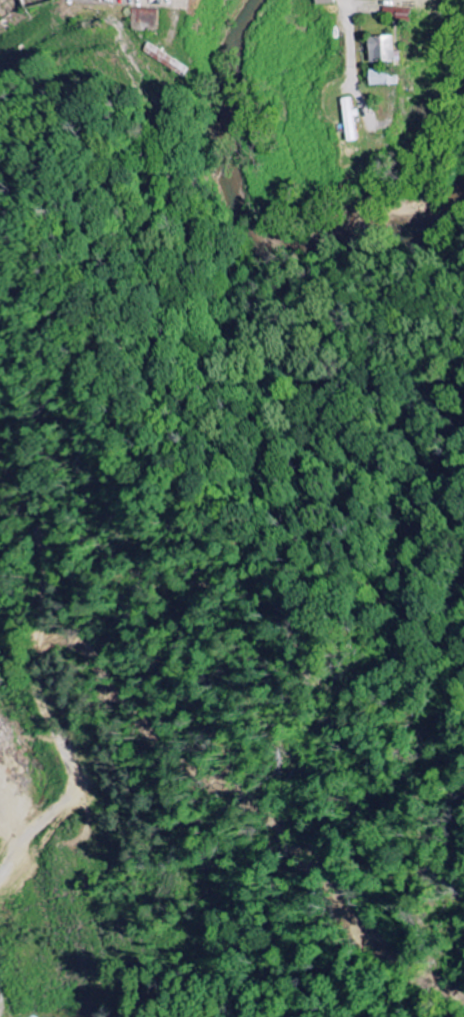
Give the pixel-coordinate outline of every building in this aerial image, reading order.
[(131,25),(158,25),(158,11),(131,10),(131,25)] [(396,37),(370,38),(371,64),(397,63),(396,37)] [(371,86),(402,86),(401,71),(370,72),(371,86)] [(353,111),(352,99),(344,99),(346,143),(358,142),(356,111),(353,111)]
